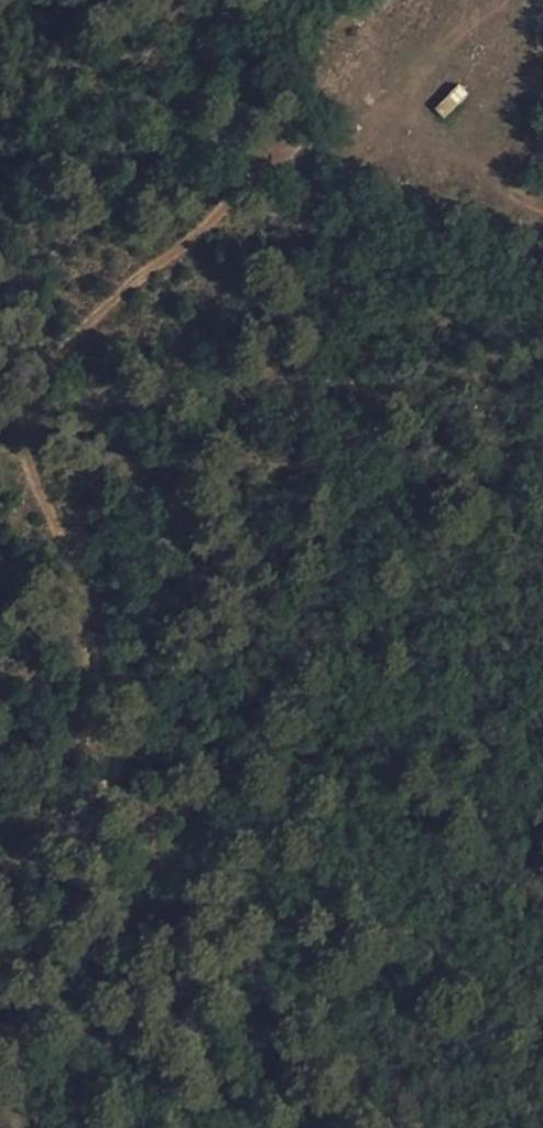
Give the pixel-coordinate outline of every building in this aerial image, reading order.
[(442,117),(470,96),(461,84),(433,105),(442,117)]
